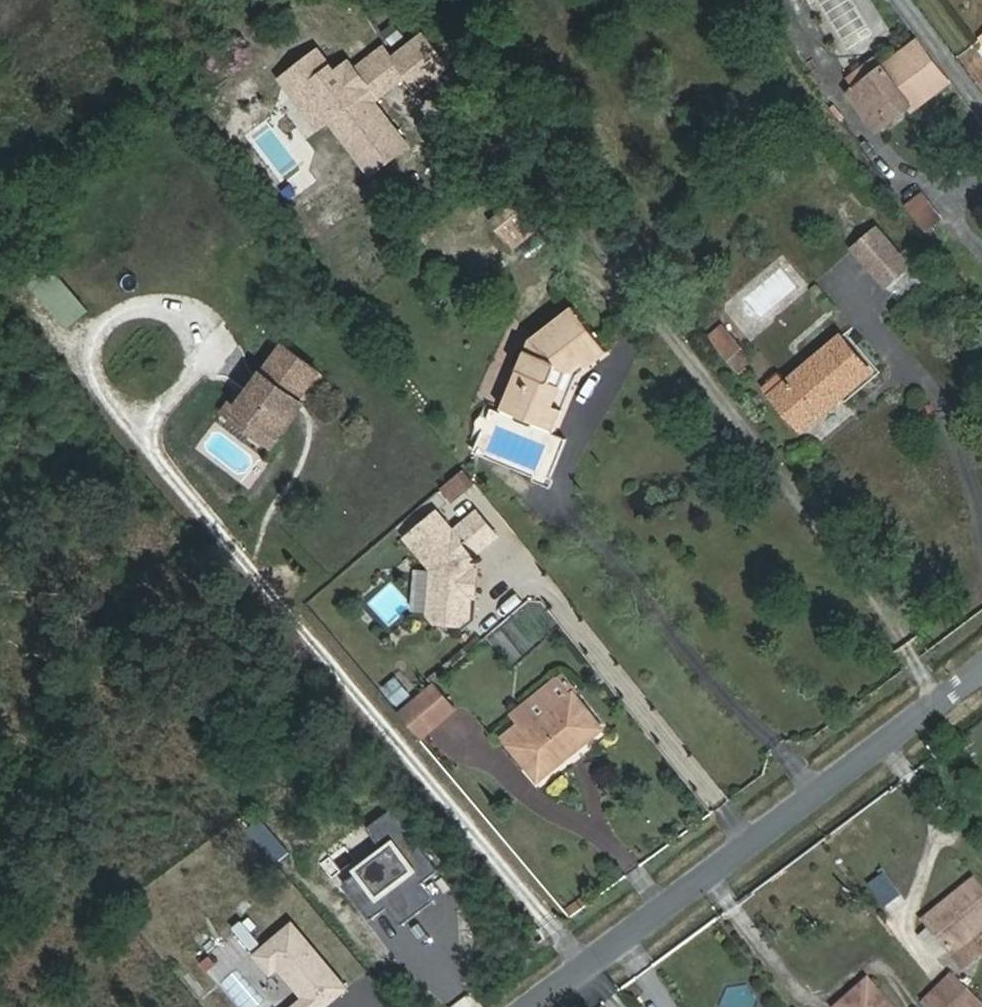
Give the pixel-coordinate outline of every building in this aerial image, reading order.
[(448,71),(423,39),(392,64),(416,95),(448,71)] [(915,122),(930,124),(948,111),(914,63),(857,105),(885,144),(915,122)] [(330,72),(293,102),(319,136),(329,128),(364,172),(383,158),(390,167),(408,153),(366,98),(371,94),(349,67),(334,78),(330,72)] [(371,182),(390,167),(383,158),(364,172),(371,182)] [(518,239),(543,221),(527,200),(502,219),(518,239)] [(954,233),(936,210),(915,225),(932,249),(954,233)] [(893,287),(919,268),(888,228),(863,247),(893,287)] [(618,352),(590,310),(541,344),(512,407),(564,430),(572,411),(565,408),(584,366),(595,358),(599,365),(618,352)] [(754,356),(727,325),(713,336),(740,368),(754,356)] [(809,433),(826,419),(888,371),(853,327),(774,388),(809,433)] [(330,373),(291,344),(237,414),(276,444),(330,373)] [(464,468),(438,488),(450,503),(476,483),(464,468)] [(479,513),(455,533),(436,509),(405,536),(431,567),(424,614),(464,619),(473,553),(497,533),(479,513)] [(393,701),(415,728),(448,703),(427,676),(393,701)] [(506,738),(539,778),(601,730),(569,689),(506,738)] [(431,877),(385,820),(362,839),(376,856),(338,886),(370,926),(383,916),(397,933),(430,908),(415,890),(431,877)] [(282,858),(259,832),(248,841),(271,868),(282,858)] [(972,886),(921,925),(925,930),(944,954),(947,958),(969,941),(981,931),(981,899),(972,886)] [(944,954),(925,930),(915,938),(934,961),(944,954)] [(299,1006),(298,1006),(325,1006),(339,995),(286,932),(257,956),(250,962),(265,980),(272,974),(299,1006)] [(969,941),(947,958),(957,971),(979,954),(969,941)] [(932,970),(917,984),(936,1006),(965,1006),(932,970)] [(848,981),(820,1006),(871,1006),(848,981)] [(917,984),(901,1001),(906,1006),(936,1006),(917,984)]
